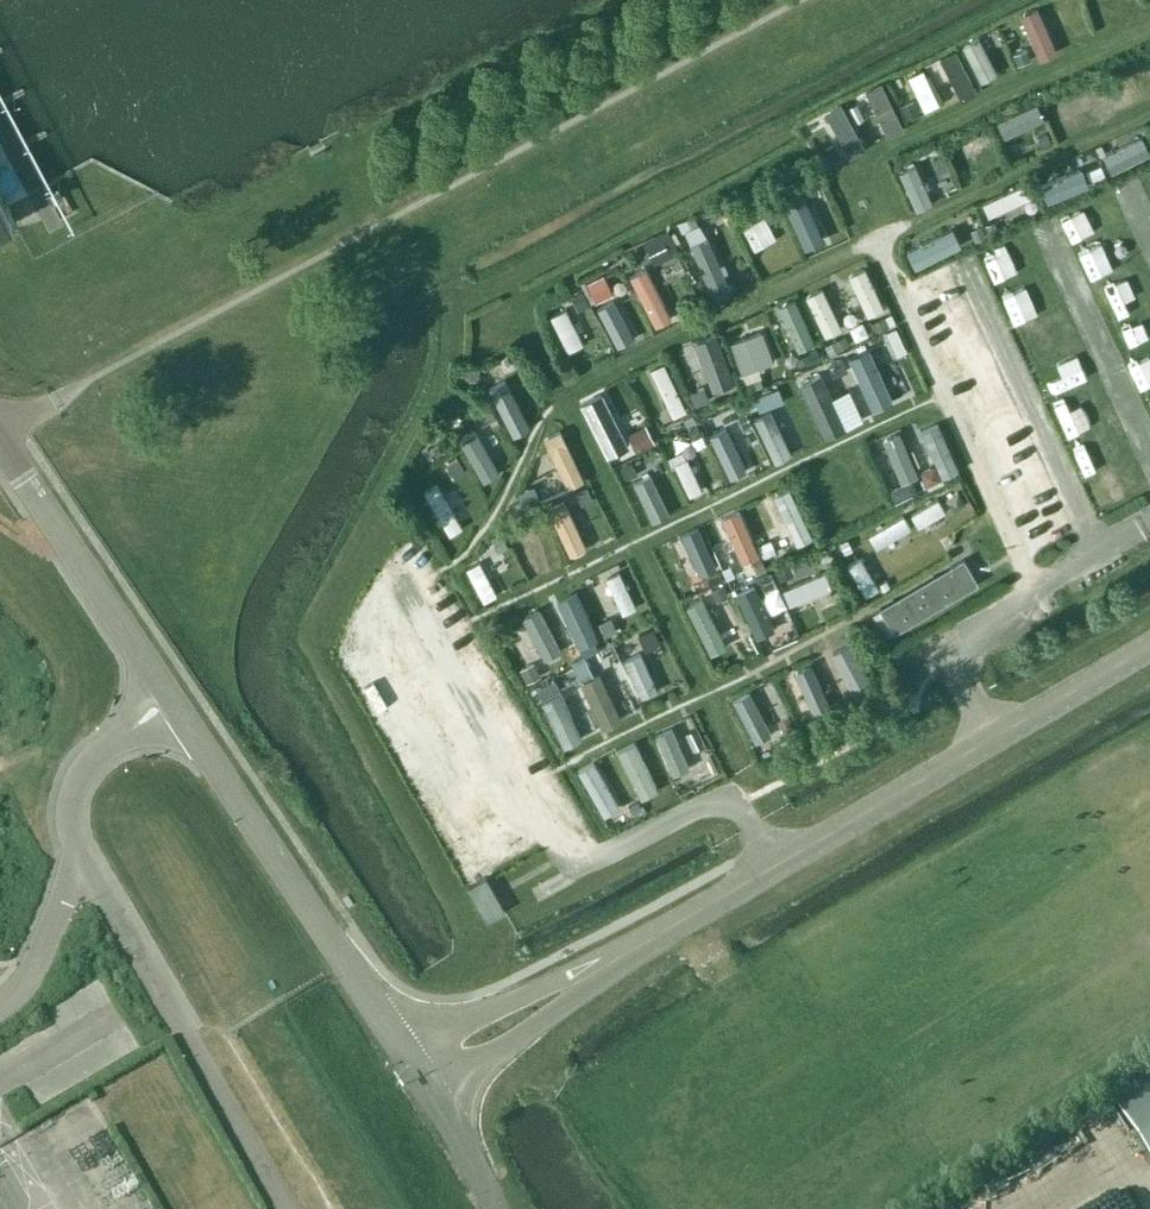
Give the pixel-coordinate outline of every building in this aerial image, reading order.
[(1049,9),(1035,14),(1049,46),(1062,41),(1049,9)] [(955,46),(972,81),(988,73),(971,38),(955,46)] [(925,74),(931,84),(950,72),(944,62),(925,74)] [(916,72),(904,79),(917,102),(930,95),(916,72)] [(868,91),(880,129),(894,124),(881,87),(868,91)] [(1130,87),(1112,96),(1119,110),(1137,101),(1130,87)] [(1013,125),(1022,145),(1044,136),(1036,116),(1013,125)] [(819,168),(834,161),(816,126),(802,133),(819,168)] [(965,149),(974,171),(996,162),(987,139),(965,149)] [(1114,143),(1094,154),(1103,171),(1123,160),(1114,143)] [(1033,177),(1045,203),(1075,189),(1063,164),(1033,177)] [(914,170),(900,177),(915,209),(929,203),(914,170)] [(1003,221),(1030,213),(1022,188),(996,196),(1003,221)] [(799,203),(802,202),(799,192),(780,197),(791,235),(807,230),(799,203)] [(8,220),(9,222),(13,220),(0,195),(0,224),(8,220)] [(1069,212),(1060,218),(1074,240),(1083,234),(1069,212)] [(708,245),(694,217),(675,227),(690,255),(708,245)] [(760,217),(738,229),(751,252),(773,240),(760,217)] [(905,250),(913,266),(957,245),(949,228),(905,250)] [(642,240),(649,264),(672,257),(665,234),(642,240)] [(635,241),(621,249),(633,268),(647,259),(635,241)] [(864,315),(883,306),(863,267),(844,276),(864,315)] [(577,285),(588,306),(618,291),(607,270),(577,285)] [(838,271),(814,277),(817,291),(806,294),(818,341),(838,336),(827,292),(842,288),(838,271)] [(792,299),(778,305),(794,341),(808,335),(792,299)] [(595,309),(614,346),(632,337),(613,300),(595,309)] [(563,305),(545,313),(562,353),(580,345),(563,305)] [(758,330),(729,343),(742,374),(772,361),(758,330)] [(1135,335),(1113,344),(1124,368),(1145,359),(1135,335)] [(1052,344),(1062,369),(1083,360),(1072,336),(1052,344)] [(706,337),(689,340),(695,376),(712,373),(706,337)] [(479,366),(485,382),(512,372),(506,356),(479,366)] [(650,366),(669,416),(683,411),(665,360),(650,366)] [(833,371),(856,420),(880,409),(857,360),(833,371)] [(838,390),(822,396),(834,430),(850,424),(838,390)] [(506,395),(492,401),(507,437),(521,431),(506,395)] [(942,474),(955,467),(933,421),(920,427),(942,474)] [(781,453),(795,446),(785,424),(770,431),(781,453)] [(726,432),(710,437),(723,477),(739,472),(726,432)] [(477,474),(491,466),(471,433),(457,442),(477,474)] [(902,438),(891,442),(901,470),(913,466),(902,438)] [(685,496),(700,491),(690,456),(674,461),(685,496)] [(648,474),(634,481),(653,519),(667,511),(648,474)] [(442,537),(457,528),(432,484),(417,492),(442,537)] [(771,497),(786,536),(803,530),(788,490),(771,497)] [(939,496),(909,510),(915,524),(945,510),(939,496)] [(561,506),(547,512),(560,547),(575,541),(561,506)] [(735,512),(721,518),(741,562),(755,556),(735,512)] [(904,512),(866,536),(874,548),(912,524),(904,512)] [(526,577),(544,569),(527,530),(509,537),(526,577)] [(682,545),(690,573),(712,567),(703,539),(682,545)] [(794,574),(811,566),(805,551),(787,559),(794,574)] [(863,595),(881,584),(864,554),(845,565),(863,595)] [(946,562),(948,566),(878,607),(892,631),(976,582),(962,554),(946,562)] [(477,603),(492,596),(476,561),(461,568),(477,603)] [(605,575),(617,614),(634,608),(621,570),(605,575)] [(820,572),(782,588),(788,603),(826,587),(820,572)] [(755,627),(779,618),(766,586),(742,595),(755,627)] [(577,588),(562,596),(579,628),(593,620),(577,588)] [(700,620),(712,649),(742,636),(730,607),(700,620)] [(520,640),(526,636),(538,658),(557,647),(535,609),(511,623),(520,640)] [(639,649),(633,651),(628,639),(613,645),(634,697),(655,689),(639,649)] [(846,691),(868,681),(853,650),(839,656),(845,670),(838,673),(846,691)] [(812,707),(828,700),(810,661),(795,668),(812,707)] [(601,723),(620,717),(604,665),(585,672),(601,723)] [(562,685),(581,678),(576,666),(558,672),(562,685)] [(545,714),(591,700),(585,682),(539,696),(545,714)] [(774,733),(764,713),(773,709),(761,686),(736,698),(757,741),(774,733)] [(656,735),(665,769),(695,760),(685,727),(656,735)] [(635,780),(659,770),(648,743),(624,753),(635,780)] [(598,801),(628,786),(621,772),(591,786),(598,801)] [(563,825),(580,837),(588,826),(571,814),(563,825)] [(485,921),(503,911),(484,879),(466,889),(485,921)] [(1113,1099),(1149,1156),(1149,1075),(1113,1099)] [(1135,1208),(1149,1208),(1149,1200),(1135,1208)]
